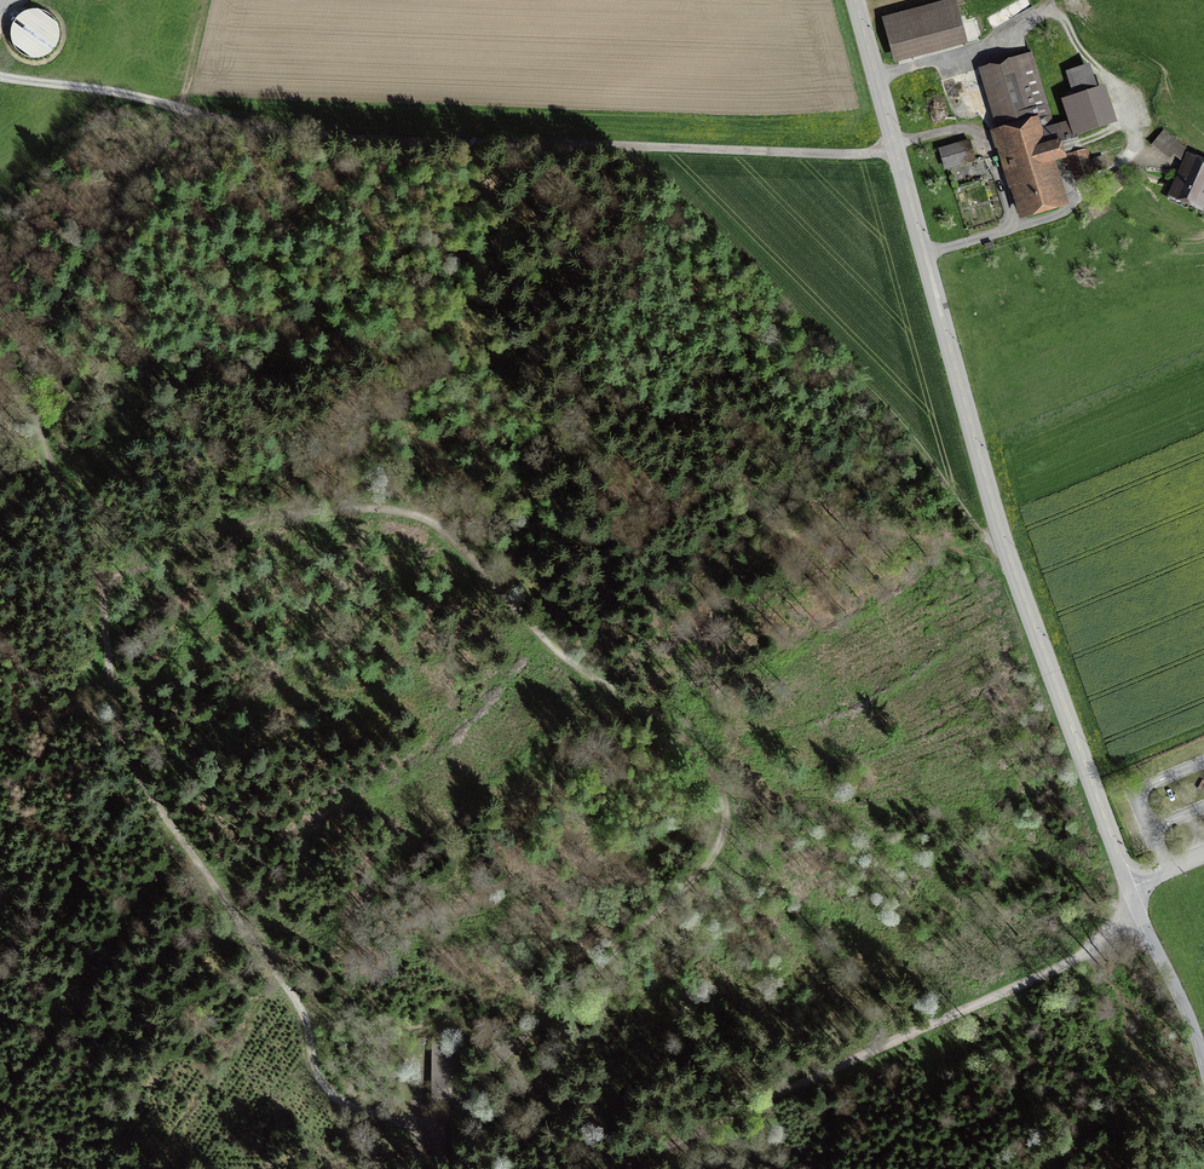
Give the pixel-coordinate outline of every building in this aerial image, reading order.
[(999,17),(995,15),(992,16),(990,19),(990,22),(992,25),(997,25),(1000,22),(999,19),(1001,17),(1003,19),(1007,19),(1010,16),(1009,13),(1011,12),(1012,14),(1016,14),(1020,10),(1019,7),(1020,6),(1022,8),(1026,8),(1029,5),(1028,0),(1027,0),(1020,0),(1019,2),(1019,5),(1018,5),(1015,4),(1012,5),(1010,7),(1010,10),(1009,11),(1005,9),(1002,10),(1000,13),(1000,16),(999,17)] [(7,33),(41,59),(66,27),(32,1),(7,33)] [(957,5),(883,24),(893,66),(967,48),(957,5)] [(1077,139),(1072,122),(1054,128),(1033,56),(979,72),(997,130),(1022,212),(1061,200),(1049,160),(1064,155),(1061,144),(1077,139)] [(1103,92),(1099,93),(1091,67),(1066,75),(1074,101),(1080,99),(1088,123),(1110,116),(1103,92)] [(1182,166),(1168,201),(1202,216),(1203,210),(1203,164),(1187,157),(1190,152),(1163,133),(1151,148),(1171,162),(1173,159),(1182,166)] [(971,141),(942,148),(947,168),(977,160),(971,141)] [(1088,149),(1072,153),(1076,174),(1104,168),(1102,157),(1090,160),(1088,149)] [(1114,175),(1104,181),(1112,193),(1122,187),(1114,175)] [(454,1040),(433,1039),(431,1106),(452,1107),(454,1040)]
